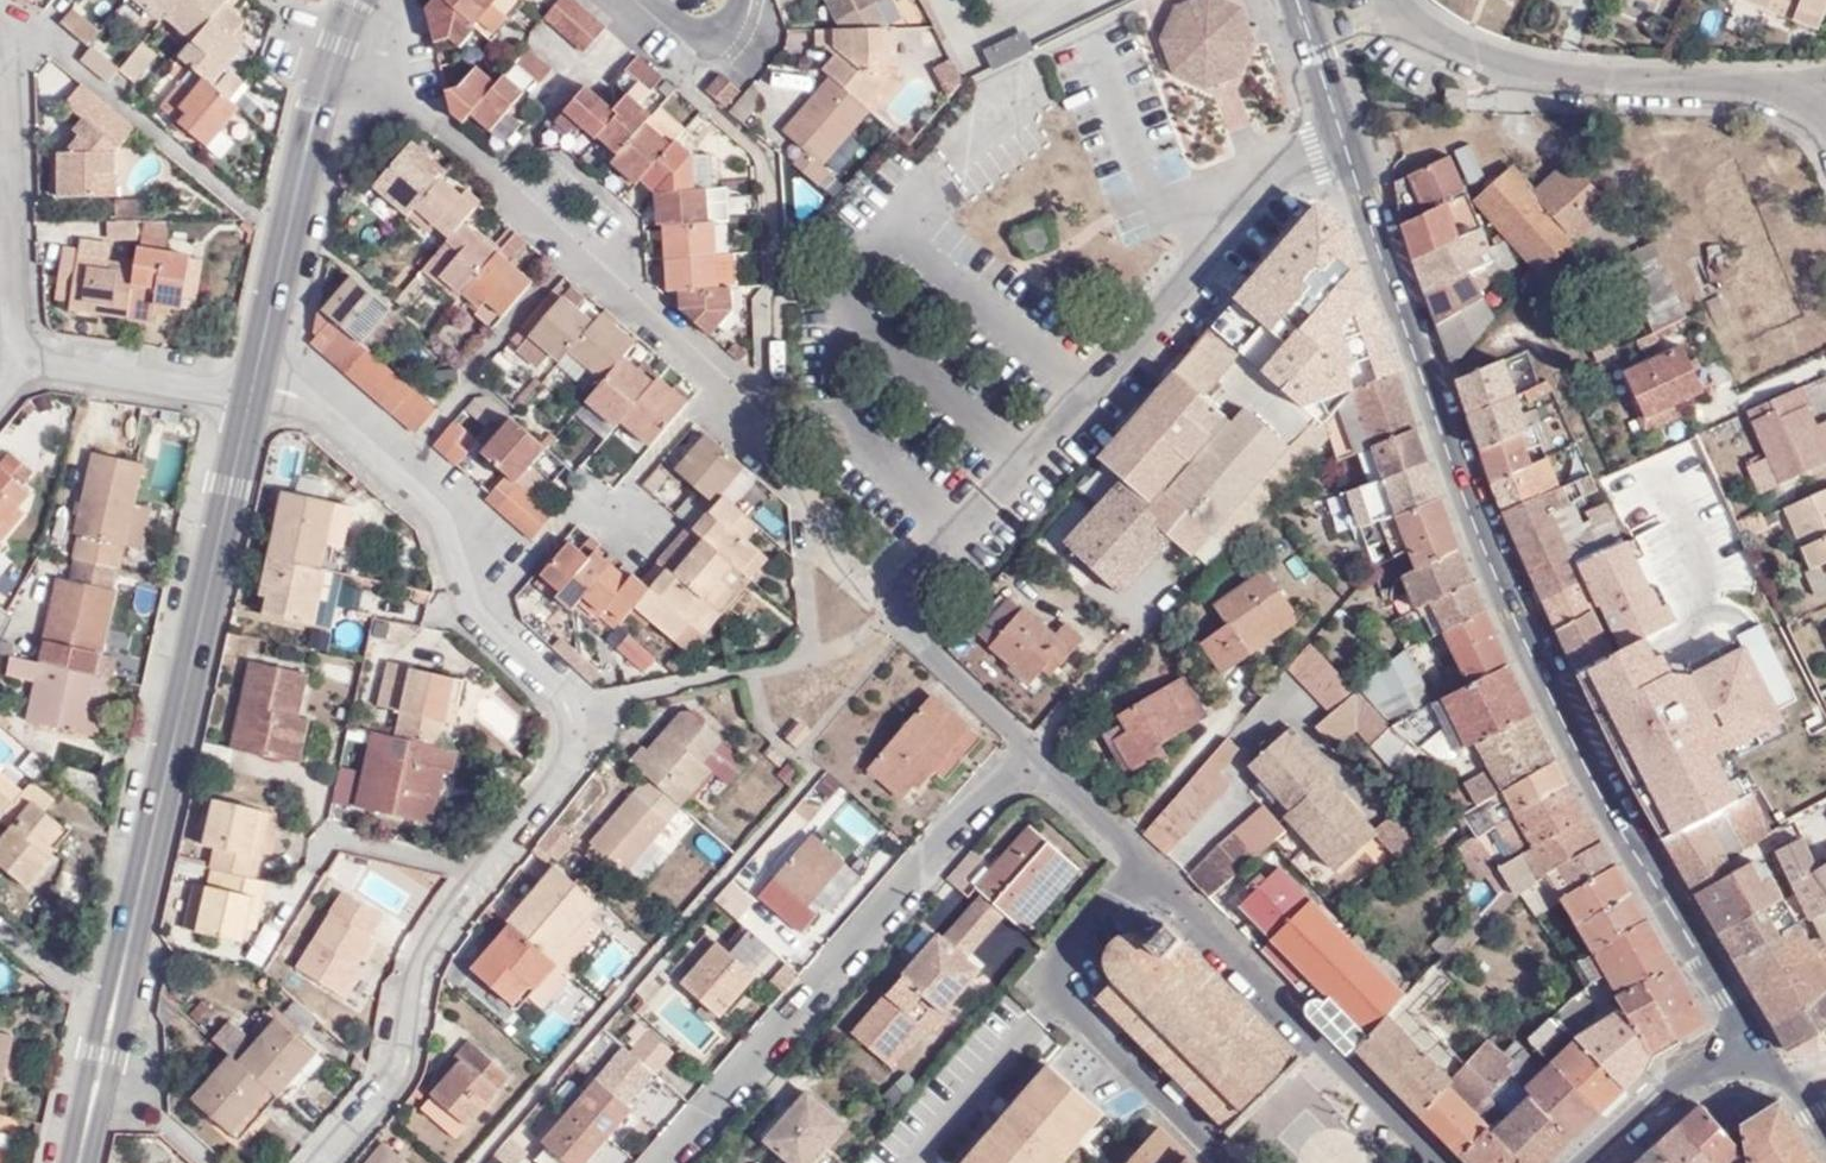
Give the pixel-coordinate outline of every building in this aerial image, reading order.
[(161,21),(165,16),(178,0),(126,0),(123,3),(142,20),(150,11),(161,21)] [(165,16),(195,40),(226,4),(229,0),(178,0),(165,16)] [(226,4),(231,8),(238,0),(229,0),(226,4)] [(428,5),(436,41),(448,38),(459,47),(477,27),(445,0),(433,0),(428,5)] [(492,39),(510,19),(489,0),(445,0),(477,27),(492,39)] [(510,19),(525,2),(522,0),(489,0),(510,19)] [(543,17),(556,29),(578,3),(574,0),(557,0),(543,17)] [(842,28),(887,26),(891,26),(876,0),(827,0),(842,28)] [(1243,8),(1224,0),(1195,0),(1177,7),(1163,40),(1177,73),(1210,87),(1242,73),(1256,41),(1243,8)] [(1792,17),(1796,4),(1785,0),(1768,0),(1766,7),(1792,17)] [(1796,4),(1792,17),(1817,26),(1825,2),(1825,0),(1785,0),(1796,4)] [(578,3),(556,29),(570,41),(592,16),(578,3)] [(241,24),(245,20),(231,8),(226,4),(195,40),(180,57),(206,79),(229,98),(244,81),(233,71),(227,65),(243,46),(241,44),(231,36),(241,24)] [(100,30),(72,7),(61,20),(88,44),(100,30)] [(584,52),(605,27),(592,16),(570,41),(584,52)] [(241,44),(241,24),(231,36),(241,44)] [(887,26),(842,28),(816,29),(816,47),(838,47),(838,55),(833,55),(821,69),(830,77),(865,107),(891,76),(887,73),(887,64),(887,26)] [(887,64),(897,64),(896,26),(891,26),(887,26),(887,64)] [(157,54),(142,42),(120,69),(134,81),(157,54)] [(93,46),(82,59),(109,82),(120,69),(93,46)] [(233,71),(249,51),(243,46),(227,65),(233,71)] [(552,70),(528,48),(521,56),(516,62),(539,83),(552,70)] [(1020,52),(1017,48),(1003,55),(1005,59),(1020,52)] [(988,57),(992,66),(1005,59),(1003,55),(1001,51),(988,57)] [(651,91),(662,77),(638,56),(626,69),(651,91)] [(935,67),(950,95),(964,80),(952,58),(935,67)] [(539,83),(516,62),(497,82),(471,113),(490,130),(525,91),(529,95),(539,83)] [(477,65),(458,87),(447,89),(453,113),(463,122),(471,113),(497,82),(477,65)] [(639,104),(651,91),(626,69),(615,82),(629,95),(639,104)] [(705,88),(726,106),(738,90),(719,73),(705,88)] [(868,109),(865,107),(830,77),(784,130),(805,148),(793,163),(818,185),(831,170),(822,162),(868,109)] [(162,106),(208,146),(240,108),(229,98),(206,79),(196,91),(184,80),(162,106)] [(675,88),(668,82),(661,88),(668,95),(675,88)] [(115,156),(137,130),(82,84),(66,104),(84,121),(75,132),(82,138),(66,157),(59,151),(58,196),(115,197),(115,156)] [(615,110),(588,86),(564,113),(595,140),(598,137),(619,113),(615,110)] [(653,117),(639,104),(629,95),(615,110),(619,113),(598,137),(618,155),(647,121),(653,117)] [(685,128),(661,107),(653,117),(647,121),(670,145),(676,140),(685,128)] [(670,145),(647,121),(618,155),(611,163),(635,185),(639,180),(670,145)] [(75,132),(59,151),(66,157),(82,138),(75,132)] [(693,155),(676,140),(670,145),(639,180),(650,191),(656,191),(695,189),(693,155)] [(412,141),(374,187),(376,189),(407,216),(409,215),(442,177),(447,172),(412,141)] [(1473,179),(1485,174),(1472,143),(1460,148),(1473,179)] [(712,186),(710,154),(693,155),(695,189),(709,189),(712,189),(712,186)] [(1404,175),(1416,204),(1395,212),(1411,258),(1479,228),(1448,155),(1404,175)] [(1535,193),(1510,166),(1472,201),(1536,270),(1599,216),(1585,203),(1594,195),(1566,164),(1535,193)] [(476,208),(461,195),(442,177),(409,215),(429,233),(430,234),(435,228),(449,238),(465,222),(476,208)] [(483,201),(468,187),(461,195),(476,208),(483,201)] [(725,188),(712,189),(709,189),(710,222),(716,222),(727,221),(725,188)] [(370,196),(401,223),(404,220),(407,216),(376,189),(370,196)] [(709,189),(695,189),(656,191),(657,224),(665,224),(710,222),(709,189)] [(1346,259),(1356,254),(1347,229),(1314,201),(1269,253),(1232,296),(1210,327),(1174,370),(1098,458),(1122,483),(1164,521),(1155,531),(1171,544),(1193,561),(1206,570),(1276,497),(1316,451),(1333,430),(1329,417),(1355,387),(1398,370),(1385,335),(1353,351),(1349,340),(1341,333),(1362,309),(1363,299),(1346,259)] [(149,203),(115,203),(115,221),(136,221),(142,221),(149,220),(149,203)] [(409,215),(407,216),(404,220),(424,238),(429,233),(409,215)] [(794,218),(785,218),(787,238),(794,238),(794,218)] [(238,225),(251,237),(257,230),(244,219),(238,225)] [(1046,219),(1015,230),(1025,257),(1056,246),(1046,219)] [(108,221),(108,239),(137,239),(136,221),(115,221),(108,221)] [(449,238),(423,269),(437,281),(443,275),(463,293),(499,252),(465,222),(449,238)] [(718,254),(716,222),(710,222),(665,224),(667,257),(718,254)] [(511,228),(499,240),(505,246),(516,233),(511,228)] [(1418,277),(1487,248),(1479,228),(1411,258),(1418,277)] [(527,242),(516,233),(505,246),(499,252),(510,262),(527,242)] [(1492,260),(1498,273),(1515,266),(1504,240),(1501,241),(1498,234),(1491,236),(1494,244),(1487,248),(1492,260)] [(112,242),(81,238),(80,248),(78,257),(109,262),(112,242)] [(72,294),(70,309),(128,318),(135,266),(109,262),(78,257),(80,248),(64,246),(59,277),(74,280),(72,294)] [(138,248),(137,256),(135,266),(128,318),(128,320),(152,323),(154,312),(155,306),(172,308),(183,310),(184,308),(191,257),(191,255),(138,248)] [(1467,271),(1492,260),(1487,248),(1418,277),(1424,292),(1467,271)] [(503,316),(534,282),(510,262),(499,252),(463,293),(480,308),(488,300),(503,316)] [(735,287),(733,253),(718,254),(720,287),(732,288),(735,287)] [(667,257),(668,290),(679,289),(720,287),(718,254),(667,257)] [(1642,311),(1651,332),(1685,317),(1657,255),(1629,269),(1647,308),(1642,311)] [(203,259),(191,257),(184,308),(195,310),(203,259)] [(1435,324),(1482,300),(1467,271),(1424,292),(1435,324)] [(333,318),(310,344),(323,355),(344,331),(356,341),(359,345),(391,308),(389,306),(353,275),(323,310),(333,318)] [(443,275),(437,281),(457,299),(463,293),(443,275)] [(59,277),(57,292),(72,294),(74,280),(59,277)] [(679,289),(680,309),(711,337),(732,312),(732,288),(720,287),(679,289)] [(584,302),(571,290),(564,298),(578,310),(584,302)] [(408,296),(403,291),(395,299),(401,304),(408,296)] [(556,291),(521,331),(529,338),(564,298),(556,291)] [(594,324),(578,310),(564,298),(529,338),(530,339),(518,351),(540,371),(552,357),(559,364),(569,352),(594,324)] [(475,315),(492,330),(503,316),(488,300),(480,308),(475,315)] [(1453,367),(1492,318),(1482,300),(1435,324),(1453,367)] [(154,312),(171,314),(172,308),(155,306),(154,312)] [(372,356),(405,319),(391,308),(359,345),(367,351),(372,356)] [(1349,340),(1370,317),(1362,309),(1341,333),(1349,340)] [(625,358),(635,346),(601,316),(594,324),(569,352),(588,369),(603,382),(625,358)] [(356,341),(344,331),(323,355),(335,365),(356,341)] [(356,341),(335,365),(346,374),(367,351),(359,345),(356,341)] [(1683,349),(1627,375),(1645,417),(1704,393),(1683,349)] [(372,356),(367,351),(346,374),(357,384),(378,360),(372,356)] [(569,352),(559,364),(557,367),(575,384),(588,369),(569,352)] [(586,403),(615,428),(621,422),(654,384),(625,358),(603,382),(586,403)] [(389,370),(378,360),(357,384),(368,393),(389,370)] [(1458,383),(1470,415),(1515,398),(1502,363),(1459,383),(1458,383)] [(688,404),(698,391),(669,366),(658,379),(688,404)] [(400,379),(389,370),(368,393),(379,402),(400,379)] [(1376,442),(1419,426),(1398,370),(1355,387),(1329,417),(1333,430),(1341,456),(1362,448),(1376,442)] [(411,389),(400,379),(379,402),(391,413),(411,389)] [(650,448),(688,404),(658,379),(654,384),(621,422),(650,448)] [(1525,393),(1529,402),(1553,391),(1549,381),(1541,384),(1525,393)] [(423,398),(411,389),(391,413),(402,422),(423,398)] [(1803,389),(1748,413),(1781,484),(1825,464),(1825,451),(1815,428),(1806,411),(1811,407),(1803,389)] [(1688,409),(1707,399),(1704,393),(1645,417),(1637,420),(1643,433),(1689,412),(1688,409)] [(512,397),(506,403),(517,413),(523,407),(512,397)] [(414,433),(436,409),(423,398),(402,422),(414,433)] [(1518,432),(1526,429),(1515,398),(1470,415),(1481,447),(1518,432)] [(480,408),(474,401),(457,421),(463,427),(480,408)] [(166,422),(176,424),(177,415),(167,413),(166,422)] [(511,420),(482,453),(509,477),(517,484),(547,451),(545,450),(511,420)] [(457,421),(434,446),(445,457),(469,431),(463,427),(457,421)] [(1557,453),(1543,422),(1534,427),(1542,445),(1547,458),(1557,453)] [(1815,428),(1825,451),(1825,423),(1815,428)] [(1376,442),(1362,448),(1373,479),(1431,459),(1419,426),(1376,442)] [(1526,451),(1542,445),(1534,427),(1526,429),(1518,432),(1526,451)] [(469,431),(445,457),(456,466),(479,440),(469,431)] [(1481,447),(1492,482),(1532,465),(1526,451),(1518,432),(1481,447)] [(714,504),(746,467),(707,433),(676,471),(714,504)] [(1561,452),(1566,462),(1582,455),(1577,444),(1572,446),(1561,452)] [(558,460),(547,451),(517,484),(518,485),(529,495),(558,460)] [(79,536),(74,560),(118,571),(124,546),(133,505),(142,465),(93,454),(75,535),(79,536)] [(0,469),(0,543),(23,515),(17,509),(29,495),(20,486),(32,473),(12,455),(0,470),(0,469)] [(1362,524),(1383,517),(1444,495),(1431,459),(1373,479),(1351,486),(1354,498),(1362,524)] [(1553,492),(1540,462),(1532,465),(1544,497),(1553,492)] [(1505,512),(1544,497),(1532,465),(1492,482),(1505,512)] [(1590,476),(1553,492),(1544,497),(1505,512),(1515,534),(1571,508),(1570,504),(1598,491),(1594,482),(1590,476)] [(492,496),(487,501),(498,511),(518,485),(517,484),(509,477),(492,496)] [(518,485),(498,511),(510,520),(531,496),(529,495),(518,485)] [(1786,510),(1812,569),(1825,563),(1825,492),(1786,510)] [(334,504),(284,493),(270,558),(320,569),(325,547),(334,504)] [(1403,552),(1413,548),(1422,567),(1463,548),(1444,495),(1383,517),(1388,529),(1394,527),(1403,552)] [(531,496),(510,520),(522,530),(542,506),(531,496)] [(759,528),(724,498),(717,506),(695,531),(705,540),(735,566),(743,573),(761,553),(747,541),(759,528)] [(1109,584),(1132,558),(1140,566),(1155,550),(1102,500),(1099,503),(1087,516),(1076,527),(1090,540),(1082,549),(1094,561),(1091,566),(1109,584)] [(1083,512),(1087,516),(1099,503),(1095,500),(1083,512)] [(335,549),(345,506),(334,504),(325,547),(335,549)] [(151,509),(133,505),(124,546),(143,549),(151,509)] [(1515,534),(1533,573),(1572,556),(1566,542),(1593,529),(1606,551),(1618,545),(1628,559),(1604,506),(1575,518),(1571,508),(1515,534)] [(1362,524),(1366,537),(1388,529),(1383,517),(1362,524)] [(1566,542),(1572,556),(1586,584),(1597,610),(1601,608),(1640,586),(1628,559),(1618,545),(1606,551),(1593,529),(1566,542)] [(735,566),(705,540),(675,574),(705,601),(723,580),(735,566)] [(558,599),(572,612),(577,605),(584,598),(612,565),(597,552),(590,560),(571,543),(543,574),(548,579),(563,592),(558,599)] [(1475,580),(1470,567),(1463,548),(1422,567),(1408,574),(1414,589),(1422,606),(1475,580)] [(11,562),(0,553),(0,576),(11,562)] [(761,553),(743,573),(750,579),(767,559),(761,553)] [(1572,556),(1533,573),(1545,601),(1586,584),(1572,556)] [(264,616),(315,626),(315,625),(327,571),(320,569),(270,558),(263,588),(269,590),(268,599),(264,616)] [(1109,584),(1117,592),(1140,566),(1132,558),(1109,584)] [(74,560),(73,560),(68,582),(115,592),(120,571),(118,571),(74,560)] [(668,568),(660,561),(641,582),(650,590),(668,568)] [(612,565),(584,598),(603,615),(607,610),(622,623),(629,615),(634,608),(650,590),(641,582),(634,575),(630,580),(612,565)] [(1781,677),(1727,567),(1658,601),(1670,627),(1679,647),(1704,633),(1738,699),(1781,677)] [(648,620),(685,652),(701,634),(696,629),(714,610),(705,601),(675,574),(668,568),(650,590),(634,608),(648,620)] [(1203,643),(1223,671),(1251,652),(1245,643),(1293,608),(1266,569),(1218,604),(1230,622),(1203,643)] [(332,628),(343,574),(327,571),(315,625),(332,628)] [(1400,596),(1414,589),(1408,574),(1396,580),(1395,590),(1400,596)] [(539,588),(554,602),(558,599),(563,592),(548,579),(539,588)] [(58,580),(47,634),(41,663),(96,676),(101,653),(115,592),(68,582),(58,580)] [(718,613),(736,592),(723,580),(705,601),(714,610),(718,613)] [(1487,610),(1481,595),(1475,580),(1422,606),(1413,611),(1419,623),(1429,618),(1441,612),(1447,629),(1487,610)] [(1615,656),(1579,674),(1596,709),(1659,679),(1642,641),(1670,627),(1658,601),(1648,583),(1640,586),(1601,608),(1608,625),(1602,629),(1615,656)] [(1586,584),(1545,601),(1559,629),(1593,612),(1597,610),(1586,584)] [(263,588),(261,598),(268,599),(269,590),(263,588)] [(1045,663),(1052,657),(1061,663),(1083,637),(1065,620),(1057,631),(1024,605),(1023,606),(1010,594),(1000,606),(990,618),(981,629),(994,640),(993,645),(1032,679),(1045,663)] [(577,605),(596,622),(599,618),(603,615),(584,598),(577,605)] [(995,602),(985,614),(990,618),(1000,606),(995,602)] [(629,615),(642,626),(648,620),(634,608),(629,615)] [(1251,652),(1299,617),(1293,608),(1245,643),(1251,652)] [(599,618),(614,631),(618,626),(622,623),(607,610),(603,615),(599,618)] [(701,634),(703,636),(721,617),(718,613),(714,610),(696,629),(701,634)] [(1447,629),(1468,671),(1474,683),(1511,664),(1487,610),(1447,629)] [(1429,618),(1436,634),(1447,629),(1441,612),(1429,618)] [(1593,612),(1559,629),(1579,674),(1615,656),(1602,629),(1593,612)] [(1677,707),(1682,715),(1706,703),(1679,647),(1670,627),(1642,641),(1659,679),(1672,709),(1677,707)] [(327,649),(330,634),(312,630),(309,645),(327,649)] [(1359,690),(1315,636),(1296,659),(1338,708),(1359,690)] [(4,655),(12,657),(14,647),(0,644),(0,654),(4,655)] [(1535,714),(1516,676),(1511,664),(1474,683),(1456,692),(1436,702),(1431,692),(1409,648),(1365,685),(1398,722),(1395,727),(1405,737),(1422,747),(1447,727),(1460,752),(1535,714)] [(117,657),(101,653),(96,676),(110,679),(112,680),(117,657)] [(44,683),(36,724),(83,735),(96,676),(41,663),(12,657),(8,675),(34,681),(44,683)] [(1045,663),(1055,671),(1061,663),(1052,657),(1045,663)] [(250,664),(231,750),(289,762),(298,719),(306,677),(250,664)] [(378,707),(403,712),(398,740),(439,748),(445,722),(448,706),(459,708),(464,684),(387,666),(378,707)] [(1474,683),(1468,671),(1451,681),(1456,692),(1474,683)] [(83,735),(98,738),(110,679),(96,676),(83,735)] [(1165,749),(1161,742),(1206,714),(1183,678),(1122,714),(1126,720),(1104,734),(1111,746),(1118,742),(1134,767),(1165,749)] [(1596,709),(1610,739),(1672,709),(1659,679),(1596,709)] [(34,681),(26,722),(36,724),(44,683),(34,681)] [(1456,692),(1451,681),(1431,692),(1436,702),(1456,692)] [(1395,727),(1390,722),(1359,690),(1338,708),(1317,727),(1338,750),(1359,731),(1389,764),(1392,766),(1393,767),(1397,768),(1400,769),(1404,768),(1406,766),(1420,754),(1437,765),(1441,767),(1448,768),(1458,768),(1467,783),(1439,798),(1450,822),(1463,813),(1486,802),(1460,752),(1447,727),(1422,747),(1405,737),(1395,727)] [(915,783),(920,786),(971,726),(933,694),(871,767),(904,795),(915,783)] [(445,722),(456,724),(459,708),(448,706),(445,722)] [(1507,790),(1558,760),(1535,714),(1460,752),(1486,802),(1492,799),(1507,790)] [(644,748),(629,764),(647,780),(681,809),(714,773),(711,771),(704,764),(723,743),(691,715),(679,715),(664,732),(669,737),(652,756),(647,751),(644,748)] [(300,765),(309,721),(298,719),(289,762),(300,765)] [(1615,749),(1635,786),(1681,762),(1663,724),(1615,749)] [(1335,772),(1294,727),(1288,732),(1252,765),(1263,778),(1280,796),(1293,810),(1287,815),(1338,872),(1379,834),(1399,856),(1418,844),(1394,814),(1376,829),(1329,778),(1335,772)] [(664,732),(647,751),(652,756),(669,737),(664,732)] [(1747,760),(1755,754),(1745,733),(1725,743),(1697,756),(1721,799),(1756,779),(1747,760)] [(444,773),(453,774),(457,751),(439,748),(398,740),(373,734),(356,809),(425,824),(433,788),(442,789),(444,773)] [(1230,735),(1146,833),(1170,857),(1237,780),(1225,769),(1245,748),(1230,735)] [(1130,778),(1169,756),(1165,749),(1134,767),(1118,742),(1111,746),(1130,778)] [(711,771),(730,749),(723,743),(704,764),(711,771)] [(1809,756),(1819,772),(1825,768),(1825,745),(1809,756)] [(774,747),(766,756),(797,785),(807,775),(774,747)] [(1778,816),(1758,778),(1756,779),(1721,799),(1697,756),(1681,762),(1635,786),(1665,841),(1705,818),(1751,792),(1772,833),(1785,826),(1778,816)] [(1507,790),(1521,812),(1570,784),(1558,760),(1507,790)] [(114,778),(123,780),(126,764),(117,762),(114,778)] [(3,815),(23,791),(0,771),(0,819),(3,815)] [(1260,781),(1276,800),(1280,796),(1263,778),(1260,781)] [(622,871),(624,874),(681,809),(647,780),(591,845),(592,846),(622,871)] [(29,783),(23,791),(3,815),(16,826),(0,845),(0,866),(28,889),(49,863),(47,860),(40,854),(47,845),(62,828),(45,812),(52,803),(29,783)] [(1589,818),(1576,796),(1570,784),(1521,812),(1505,822),(1480,837),(1501,868),(1589,818)] [(425,824),(433,825),(442,789),(433,788),(425,824)] [(1705,818),(1725,858),(1772,833),(1751,792),(1705,818)] [(106,815),(113,822),(118,800),(109,798),(106,815)] [(1480,837),(1505,822),(1492,799),(1486,802),(1463,813),(1477,832),(1480,837)] [(209,869),(224,872),(256,880),(264,840),(255,838),(257,828),(260,811),(214,802),(204,848),(214,849),(209,869)] [(1272,841),(1288,827),(1267,804),(1222,844),(1190,877),(1211,899),(1272,841)] [(1817,820),(1823,816),(1819,809),(1812,813),(1817,820)] [(1790,824),(1784,813),(1778,816),(1785,826),(1790,824)] [(1521,891),(1538,914),(1566,897),(1552,873),(1603,842),(1589,818),(1501,868),(1503,871),(1513,885),(1521,891)] [(1734,872),(1725,858),(1705,818),(1665,841),(1695,894),(1734,872)] [(540,843),(558,859),(575,838),(557,823),(540,843)] [(264,840),(267,830),(257,828),(255,838),(264,840)] [(1034,829),(983,891),(984,891),(996,903),(999,899),(1008,907),(1005,910),(1008,913),(1023,926),(1077,865),(1034,829)] [(1480,837),(1477,832),(1456,849),(1478,880),(1486,874),(1501,898),(1513,885),(1503,871),(1501,868),(1480,837)] [(819,914),(809,905),(846,863),(814,835),(763,894),(805,931),(819,914)] [(1778,850),(1793,882),(1817,870),(1800,838),(1778,850)] [(1566,897),(1617,866),(1603,842),(1552,873),(1566,897)] [(47,860),(54,852),(47,845),(40,854),(47,860)] [(585,853),(615,879),(622,871),(592,846),(585,853)] [(967,880),(985,859),(974,850),(948,880),(964,893),(972,884),(967,880)] [(336,866),(359,869),(360,859),(339,854),(336,866)] [(1769,868),(1754,861),(1734,872),(1695,894),(1717,931),(1783,899),(1781,895),(1769,868)] [(1825,912),(1825,865),(1817,870),(1793,882),(1798,892),(1811,919),(1825,912)] [(1633,892),(1622,874),(1617,866),(1566,897),(1583,924),(1633,892)] [(201,874),(223,879),(224,872),(209,869),(203,867),(201,874)] [(1296,985),(1358,1049),(1360,1047),(1416,984),(1361,930),(1353,938),(1281,867),(1268,879),(1261,873),(1253,882),(1258,888),(1242,905),(1274,939),(1262,951),(1296,985)] [(576,888),(557,871),(508,925),(512,928),(550,961),(557,967),(560,970),(598,928),(587,919),(598,907),(576,888)] [(248,920),(257,921),(266,882),(256,880),(224,872),(223,879),(220,890),(206,888),(196,933),(243,943),(246,930),(248,920)] [(192,885),(183,929),(196,933),(206,888),(192,885)] [(1455,963),(1521,891),(1513,885),(1501,898),(1482,917),(1474,925),(1445,954),(1455,963)] [(996,903),(984,891),(945,936),(970,958),(1008,913),(1005,910),(996,903)] [(1648,918),(1633,892),(1583,924),(1589,935),(1598,949),(1648,918)] [(374,942),(370,940),(383,918),(343,893),(296,969),(344,999),(362,969),(359,967),(374,942)] [(996,903),(1005,910),(1008,907),(999,899),(996,903)] [(1769,942),(1799,926),(1783,899),(1717,931),(1733,959),(1769,942)] [(1482,917),(1471,906),(1432,944),(1443,955),(1445,954),(1474,925),(1482,917)] [(508,925),(489,908),(483,915),(506,935),(512,928),(508,925)] [(1811,919),(1824,944),(1825,942),(1825,912),(1811,919)] [(1647,983),(1676,966),(1648,918),(1598,949),(1589,935),(1561,952),(1585,990),(1609,975),(1623,998),(1647,983)] [(246,930),(255,931),(257,921),(248,920),(246,930)] [(1301,1055),(1299,1058),(1263,1020),(1171,926),(1156,940),(1146,934),(1133,933),(1118,941),(1111,957),(1113,973),(1118,981),(1102,998),(1117,1013),(1223,1121),(1221,1123),(1235,1136),(1239,1132),(1238,1128),(1246,1119),(1250,1121),(1257,1114),(1256,1110),(1281,1085),(1284,1087),(1291,1079),(1290,1076),(1301,1066),(1301,1068),(1307,1063),(1301,1055)] [(1820,962),(1799,926),(1769,942),(1733,959),(1774,1024),(1825,990),(1825,973),(1820,962)] [(506,935),(471,974),(512,1010),(531,988),(536,993),(557,967),(550,961),(512,928),(506,935)] [(786,993),(803,973),(754,931),(737,949),(786,993)] [(945,936),(941,933),(905,974),(907,975),(924,991),(918,999),(940,1017),(982,969),(970,958),(945,936)] [(710,934),(694,955),(701,962),(718,942),(710,934)] [(650,947),(639,936),(625,952),(636,962),(650,947)] [(741,982),(751,970),(718,942),(701,962),(682,984),(719,1017),(746,987),(741,982)] [(673,975),(682,965),(674,960),(667,968),(673,975)] [(1452,979),(1436,962),(1416,984),(1360,1047),(1421,1109),(1448,1082),(1475,1109),(1490,1095),(1516,1069),(1509,1062),(1513,1058),(1489,1041),(1467,1064),(1420,1014),(1452,979)] [(1679,1035),(1707,1019),(1676,966),(1647,983),(1679,1035)] [(530,999),(542,1009),(570,979),(560,970),(557,967),(536,993),(530,999)] [(746,987),(757,975),(751,970),(741,982),(746,987)] [(886,1060),(918,1022),(926,1029),(928,1030),(940,1017),(918,999),(924,991),(907,975),(855,1031),(886,1060)] [(1653,1050),(1679,1035),(1647,983),(1623,998),(1609,975),(1585,990),(1553,1019),(1626,1088),(1636,1079),(1653,1050)] [(256,985),(261,990),(267,982),(262,978),(256,985)] [(512,1010),(517,1014),(530,999),(536,993),(531,988),(512,1010)] [(1825,1025),(1825,990),(1774,1024),(1789,1050),(1819,1049),(1818,1030),(1825,1025)] [(274,1008),(269,1014),(275,1019),(301,1041),(306,1035),(274,1008)] [(225,1021),(209,1039),(230,1059),(269,1092),(276,1099),(278,1100),(317,1055),(301,1041),(275,1019),(253,1046),(225,1021)] [(1555,1063),(1601,1112),(1626,1088),(1553,1019),(1530,1038),(1555,1063)] [(886,1060),(894,1065),(926,1029),(918,1022),(886,1060)] [(631,1049),(657,1072),(674,1052),(648,1029),(631,1049)] [(6,1057),(10,1039),(0,1037),(0,1083),(6,1057)] [(449,1064),(455,1069),(440,1086),(431,1096),(468,1128),(511,1080),(469,1042),(449,1064)] [(1547,1071),(1523,1048),(1513,1058),(1509,1062),(1516,1069),(1575,1136),(1601,1112),(1555,1063),(1547,1071)] [(317,1055),(278,1100),(284,1105),(323,1060),(317,1055)] [(192,1101),(231,1136),(232,1135),(269,1092),(230,1059),(192,1101)] [(449,1064),(434,1080),(440,1086),(455,1069),(449,1064)] [(1079,1141),(1105,1112),(1050,1066),(1014,1108),(1008,1104),(997,1117),(1001,1122),(966,1162),(1064,1162),(1080,1144),(1079,1141)] [(1575,1136),(1516,1069),(1490,1095),(1503,1109),(1488,1125),(1526,1162),(1546,1162),(1575,1136)] [(554,1150),(568,1162),(582,1162),(603,1139),(606,1141),(633,1109),(597,1078),(548,1134),(558,1143),(554,1150)] [(1488,1125),(1503,1109),(1490,1095),(1475,1109),(1448,1082),(1421,1109),(1462,1151),(1488,1125)] [(766,1137),(794,1162),(804,1162),(822,1143),(826,1146),(845,1123),(809,1091),(766,1137)] [(276,1099),(269,1092),(232,1135),(239,1141),(276,1099)] [(420,1107),(457,1140),(468,1128),(431,1096),(420,1107)] [(1783,1103),(1742,1128),(1745,1149),(1750,1162),(1820,1162),(1783,1103)] [(1704,1106),(1683,1125),(1717,1162),(1729,1162),(1745,1149),(1742,1128),(1731,1136),(1704,1106)] [(1474,1162),(1526,1162),(1488,1125),(1462,1151),(1474,1162)] [(1683,1125),(1659,1147),(1673,1162),(1717,1162),(1683,1125)] [(1191,1156),(1161,1126),(1126,1162),(1184,1162),(1191,1156)] [(548,1134),(543,1140),(554,1150),(558,1143),(548,1134)] [(529,1153),(515,1136),(495,1153),(504,1162),(516,1162),(529,1153)] [(608,1144),(606,1141),(603,1139),(582,1162),(592,1162),(608,1144)] [(826,1146),(822,1143),(804,1162),(811,1162),(826,1146)] [(382,1146),(367,1162),(402,1162),(382,1146)] [(1659,1147),(1641,1162),(1673,1162),(1659,1147)] [(1745,1149),(1729,1162),(1750,1162),(1745,1149)]
